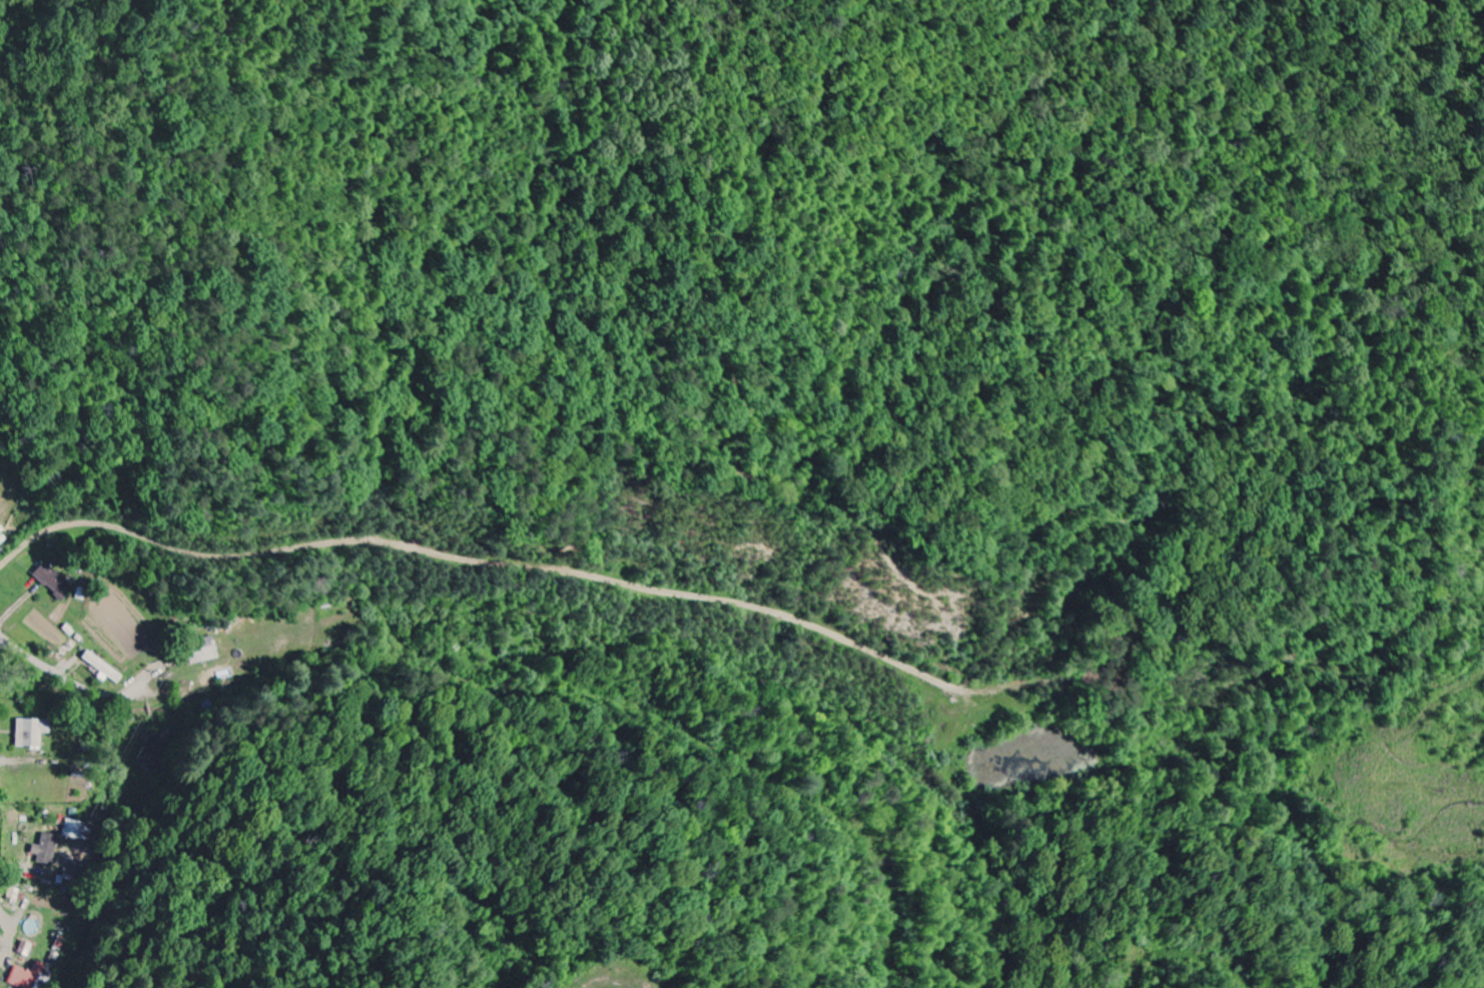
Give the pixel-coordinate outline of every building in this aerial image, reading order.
[(34,577),(63,603),(75,590),(46,564),(34,577)] [(198,641),(199,653),(188,654),(190,665),(219,661),(216,638),(198,641)] [(97,680),(105,684),(108,680),(118,686),(124,676),(87,654),(83,662),(101,673),(97,680)] [(17,749),(42,749),(42,735),(50,735),(51,720),(17,720),(17,749)] [(55,904),(56,896),(30,893),(30,901),(55,904)] [(29,958),(33,944),(22,942),(18,955),(29,958)]
